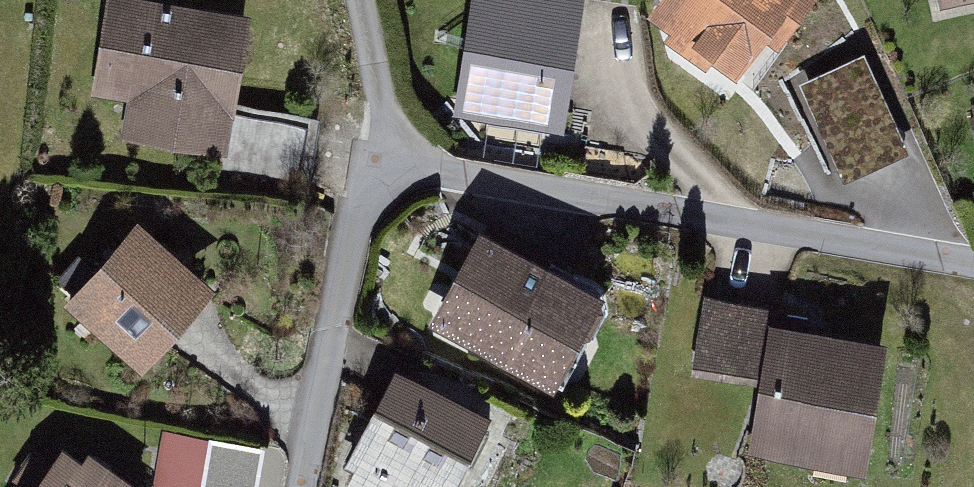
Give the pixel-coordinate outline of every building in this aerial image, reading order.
[(454,116),(564,132),(583,0),(470,0),(454,116)] [(651,12),(748,80),(805,0),(659,0),(651,12)] [(258,26),(120,2),(102,106),(137,112),(131,148),(234,166),(258,26)] [(868,54),(804,72),(818,125),(868,111),(878,148),(893,144),(868,54)] [(608,295),(479,227),(428,324),(557,392),(608,295)] [(155,245),(76,324),(149,396),(227,316),(155,245)] [(713,317),(701,391),(765,402),(753,475),(829,486),(883,486),(901,372),(795,355),(799,331),(713,317)] [(490,416),(395,366),(343,465),(355,472),(346,486),(453,486),(490,416)] [(267,440),(166,418),(151,486),(257,486),(267,440)] [(71,465),(55,486),(101,486),(71,465)]
